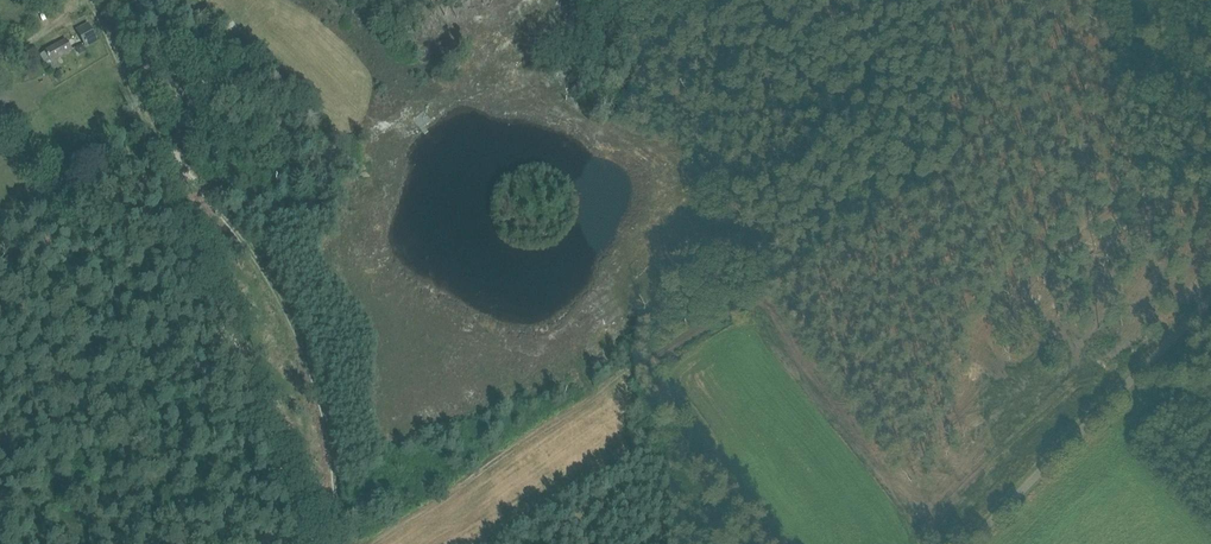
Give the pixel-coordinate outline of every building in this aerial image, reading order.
[(98,41),(88,24),(76,30),(85,48),(87,47),(98,41)] [(41,55),(46,65),(71,51),(66,41),(41,55)]
